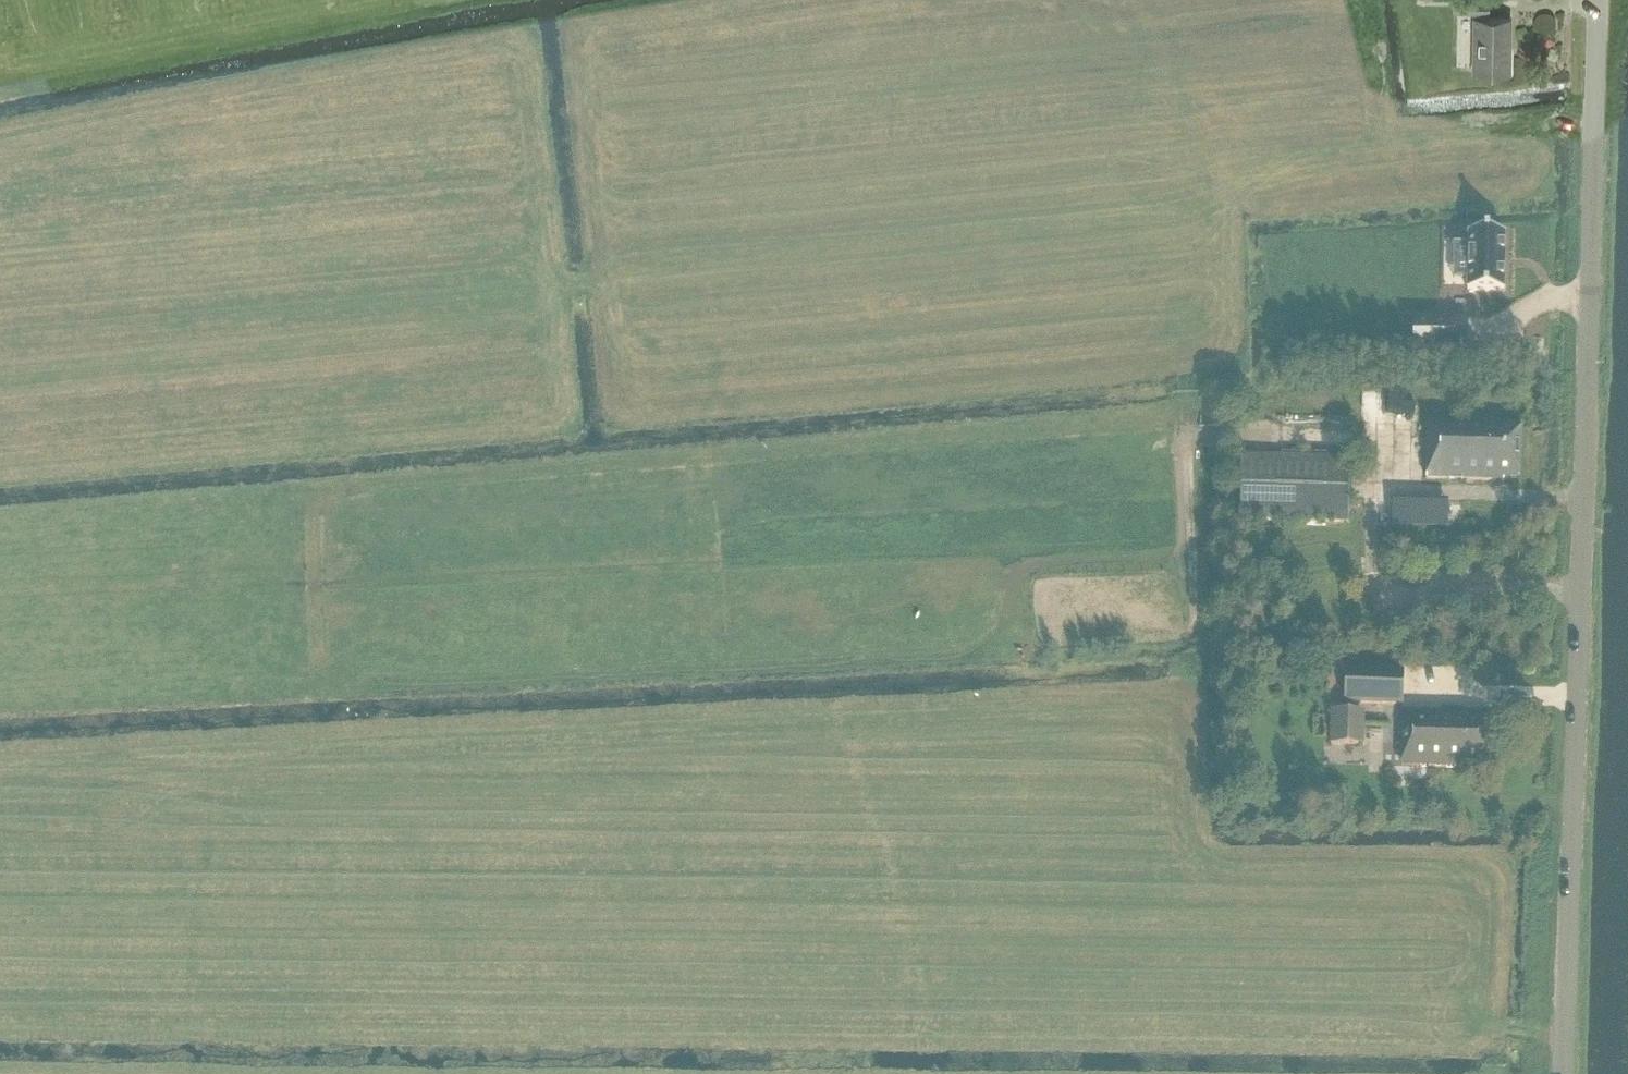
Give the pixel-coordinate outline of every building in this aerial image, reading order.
[(1510,18),(1488,17),(1488,0),(1458,0),(1458,11),(1475,11),(1474,71),(1509,71),(1510,18)] [(1467,291),(1503,291),(1504,234),(1468,233),(1467,291)] [(1466,323),(1432,323),(1414,322),(1414,338),(1414,353),(1465,353),(1466,323)] [(1519,479),(1521,424),(1426,421),(1425,461),(1427,461),(1426,478),(1503,481),(1503,479),(1519,479)] [(1348,523),(1350,458),(1242,455),(1240,520),(1348,523)] [(1439,505),(1421,504),(1420,528),(1438,529),(1439,505)] [(1401,705),(1402,672),(1346,670),(1345,703),(1401,705)] [(1358,745),(1359,713),(1332,713),(1331,744),(1358,745)] [(1488,760),(1489,723),(1465,723),(1465,715),(1401,713),(1400,750),(1404,750),(1403,766),(1463,768),(1464,760),(1488,760)]
